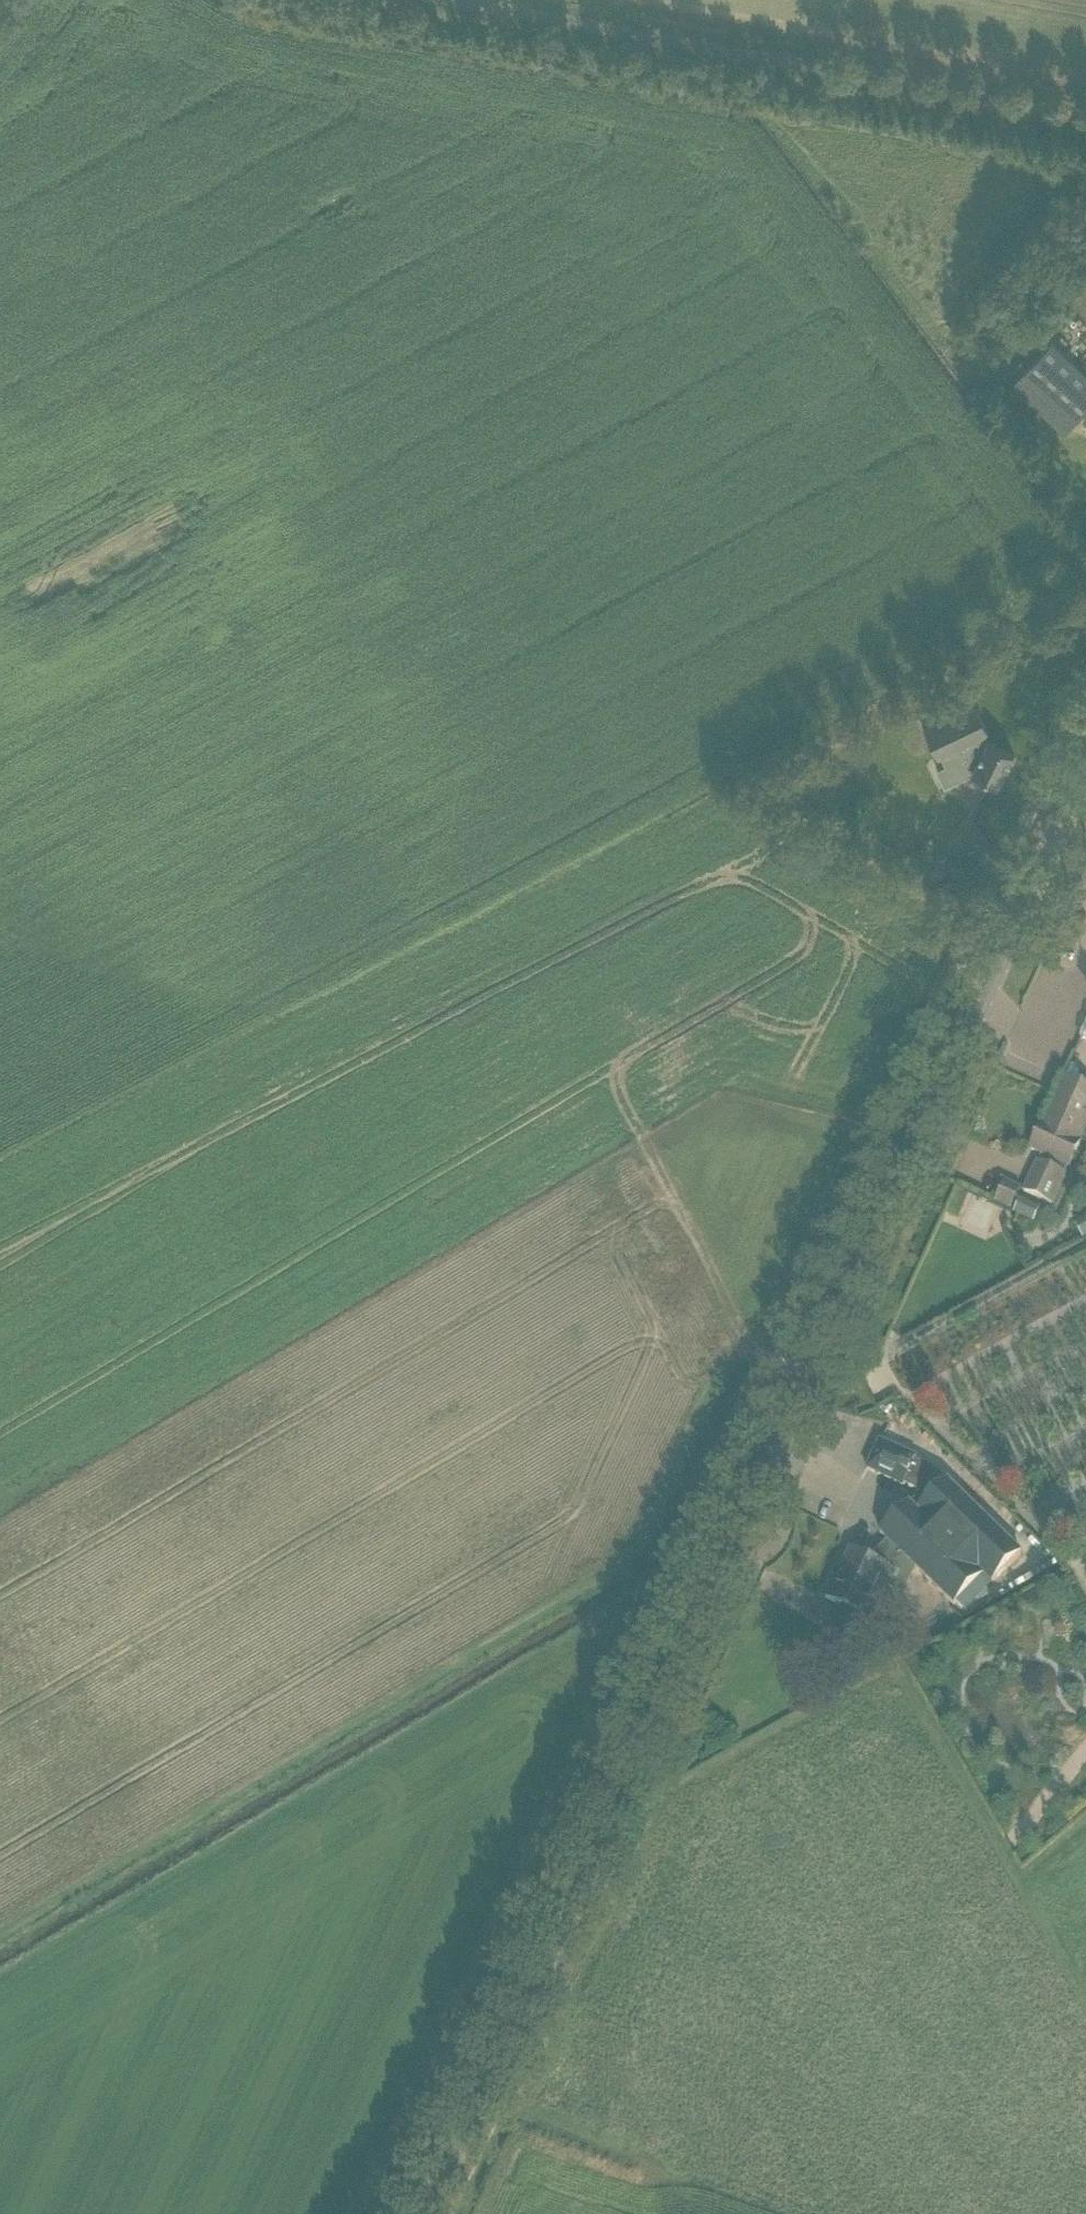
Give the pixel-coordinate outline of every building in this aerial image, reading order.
[(1063,434),(1085,410),(1085,370),(1051,338),(1009,387),(1063,434)] [(984,734),(988,732),(975,706),(950,718),(948,715),(925,727),(939,756),(945,753),(958,778),(974,770),(1000,783),(1014,754),(985,739),(986,737),(984,734)] [(1024,1192),(1044,1201),(1054,1205),(1067,1176),(1065,1175),(1067,1169),(1070,1170),(1083,1142),(1081,1142),(1085,1130),(1085,1088),(1065,1079),(1058,1096),(1060,1097),(1046,1127),(1042,1125),(1031,1150),(1041,1155),(1024,1192)] [(1021,1202),(1015,1215),(1032,1224),(1039,1210),(1021,1202)] [(867,1470),(903,1486),(904,1485),(914,1490),(927,1503),(917,1513),(909,1505),(880,1534),(954,1607),(984,1576),(992,1584),(1021,1555),(947,1482),(946,1483),(930,1467),(915,1460),(916,1458),(880,1442),(867,1470)] [(832,1584),(826,1598),(846,1608),(871,1619),(893,1571),(852,1551),(836,1586),(832,1584)]
